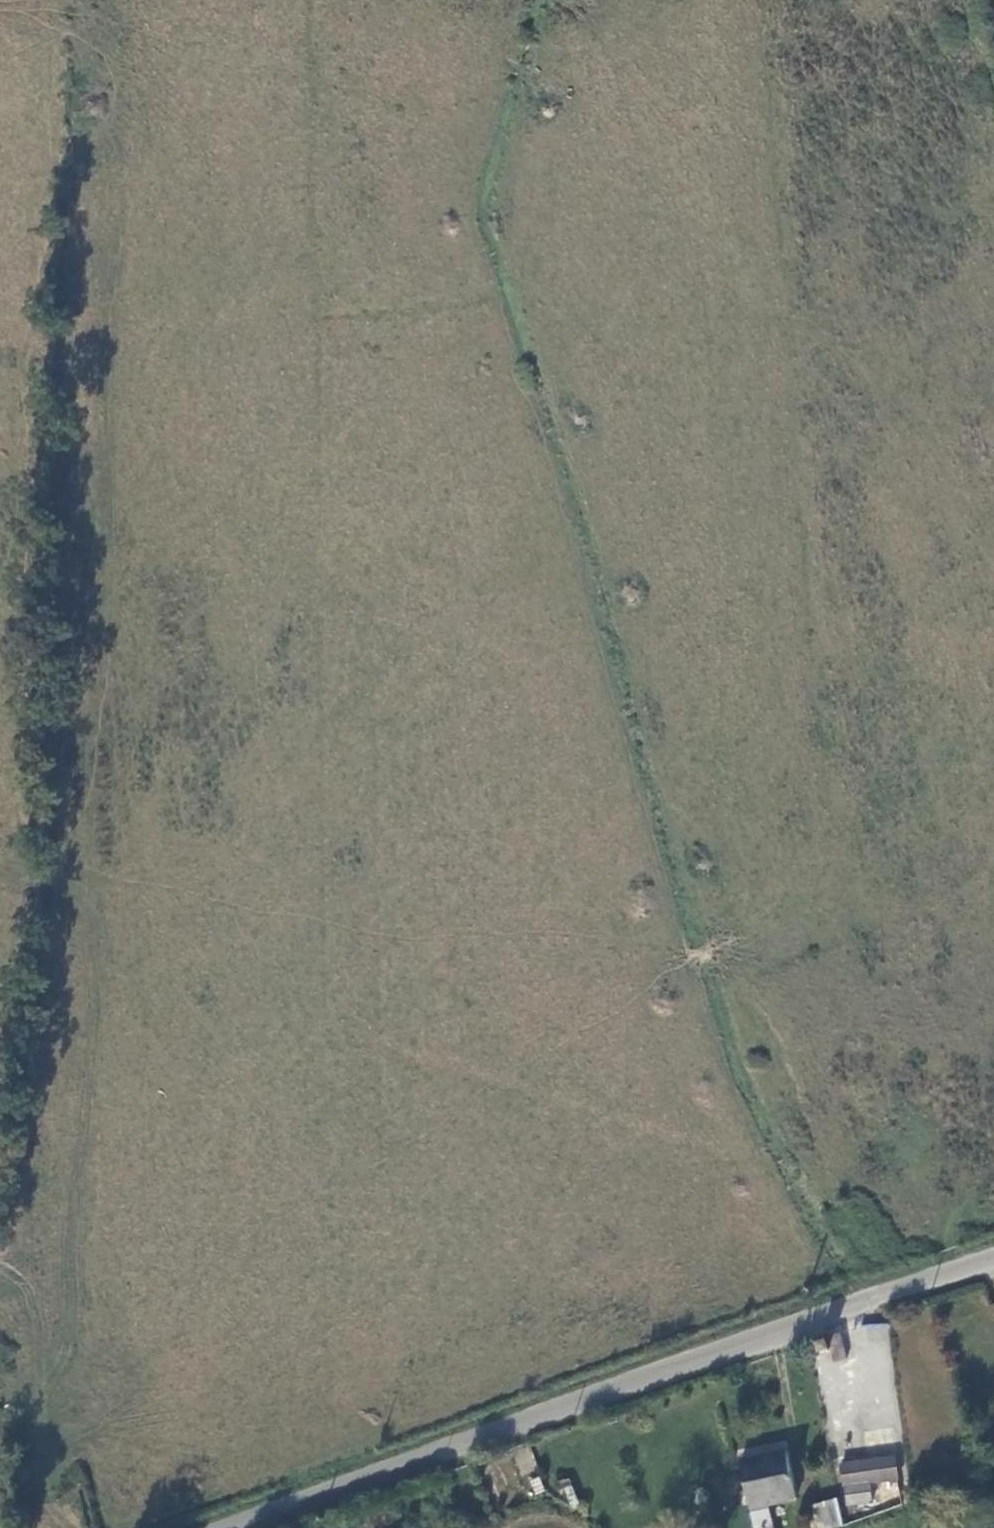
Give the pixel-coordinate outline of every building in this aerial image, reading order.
[(889,1324),(863,1326),(869,1386),(894,1384),(889,1324)] [(828,1342),(830,1352),(831,1361),(844,1359),(840,1337),(828,1339),(828,1342)] [(818,1354),(830,1352),(828,1342),(821,1344),(816,1345),(818,1354)] [(815,1362),(817,1371),(826,1368),(825,1360),(815,1362)] [(736,1464),(749,1527),(768,1527),(764,1506),(793,1500),(784,1454),(736,1464)] [(894,1509),(889,1463),(840,1470),(843,1507),(867,1505),(866,1485),(874,1485),(879,1515),(894,1509)] [(832,1503),(806,1506),(809,1521),(799,1524),(801,1527),(836,1527),(832,1503)]
